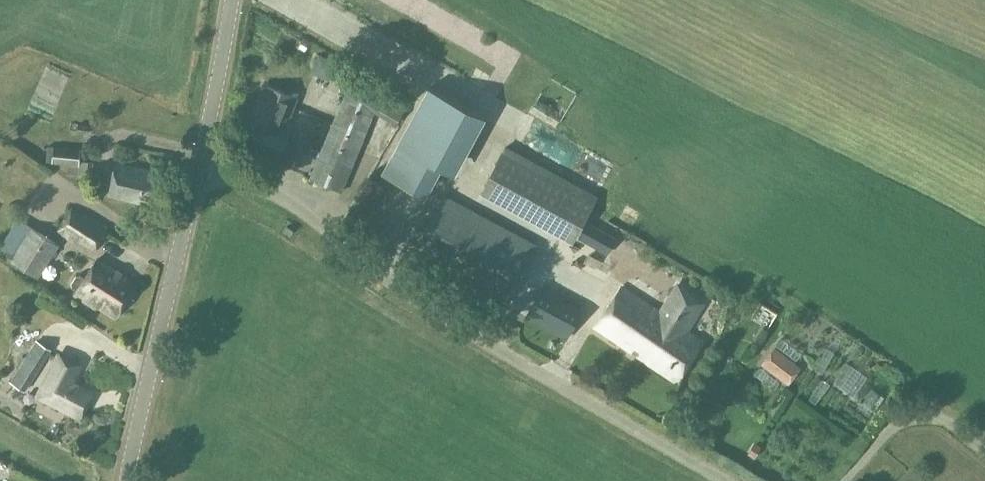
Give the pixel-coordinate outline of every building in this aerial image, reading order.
[(319,56),(315,65),(321,77),(330,81),(332,76),(337,63),(319,56)] [(337,63),(332,76),(339,79),(344,66),(337,63)] [(350,84),(339,110),(372,123),(376,111),(397,124),(410,102),(355,71),(350,84)] [(277,165),(291,130),(286,128),(298,99),(266,85),(254,115),(248,113),(234,148),(277,165)] [(398,145),(445,171),(476,114),(429,88),(398,145)] [(298,109),(290,129),(318,140),(326,121),(298,109)] [(333,124),(311,179),(330,187),(343,192),(365,138),(333,124)] [(53,164),(81,167),(82,151),(50,148),(48,163),(54,164),(53,164)] [(597,197),(506,148),(485,187),(576,236),(597,197)] [(157,207),(164,174),(116,164),(110,197),(157,207)] [(508,308),(540,249),(446,198),(414,257),(508,308)] [(93,252),(107,229),(74,208),(60,232),(93,252)] [(32,229),(18,220),(0,249),(0,256),(11,263),(32,229)] [(616,239),(588,224),(580,238),(608,253),(616,239)] [(295,232),(289,228),(285,233),(292,237),(295,232)] [(60,246),(32,229),(11,263),(38,280),(60,246)] [(98,260),(86,280),(80,276),(76,277),(72,284),(73,288),(78,292),(76,295),(96,308),(97,306),(116,318),(137,285),(98,260)] [(688,332),(705,303),(679,287),(661,315),(622,289),(597,328),(678,380),(703,342),(688,332)] [(570,341),(584,313),(544,291),(529,319),(570,341)] [(12,383),(26,392),(51,351),(37,342),(12,383)] [(783,383),(796,367),(777,351),(764,367),(783,383)] [(60,356),(47,381),(39,397),(81,418),(93,395),(70,383),(72,378),(75,379),(81,366),(60,356)] [(806,395),(817,403),(831,384),(820,376),(806,395)]
